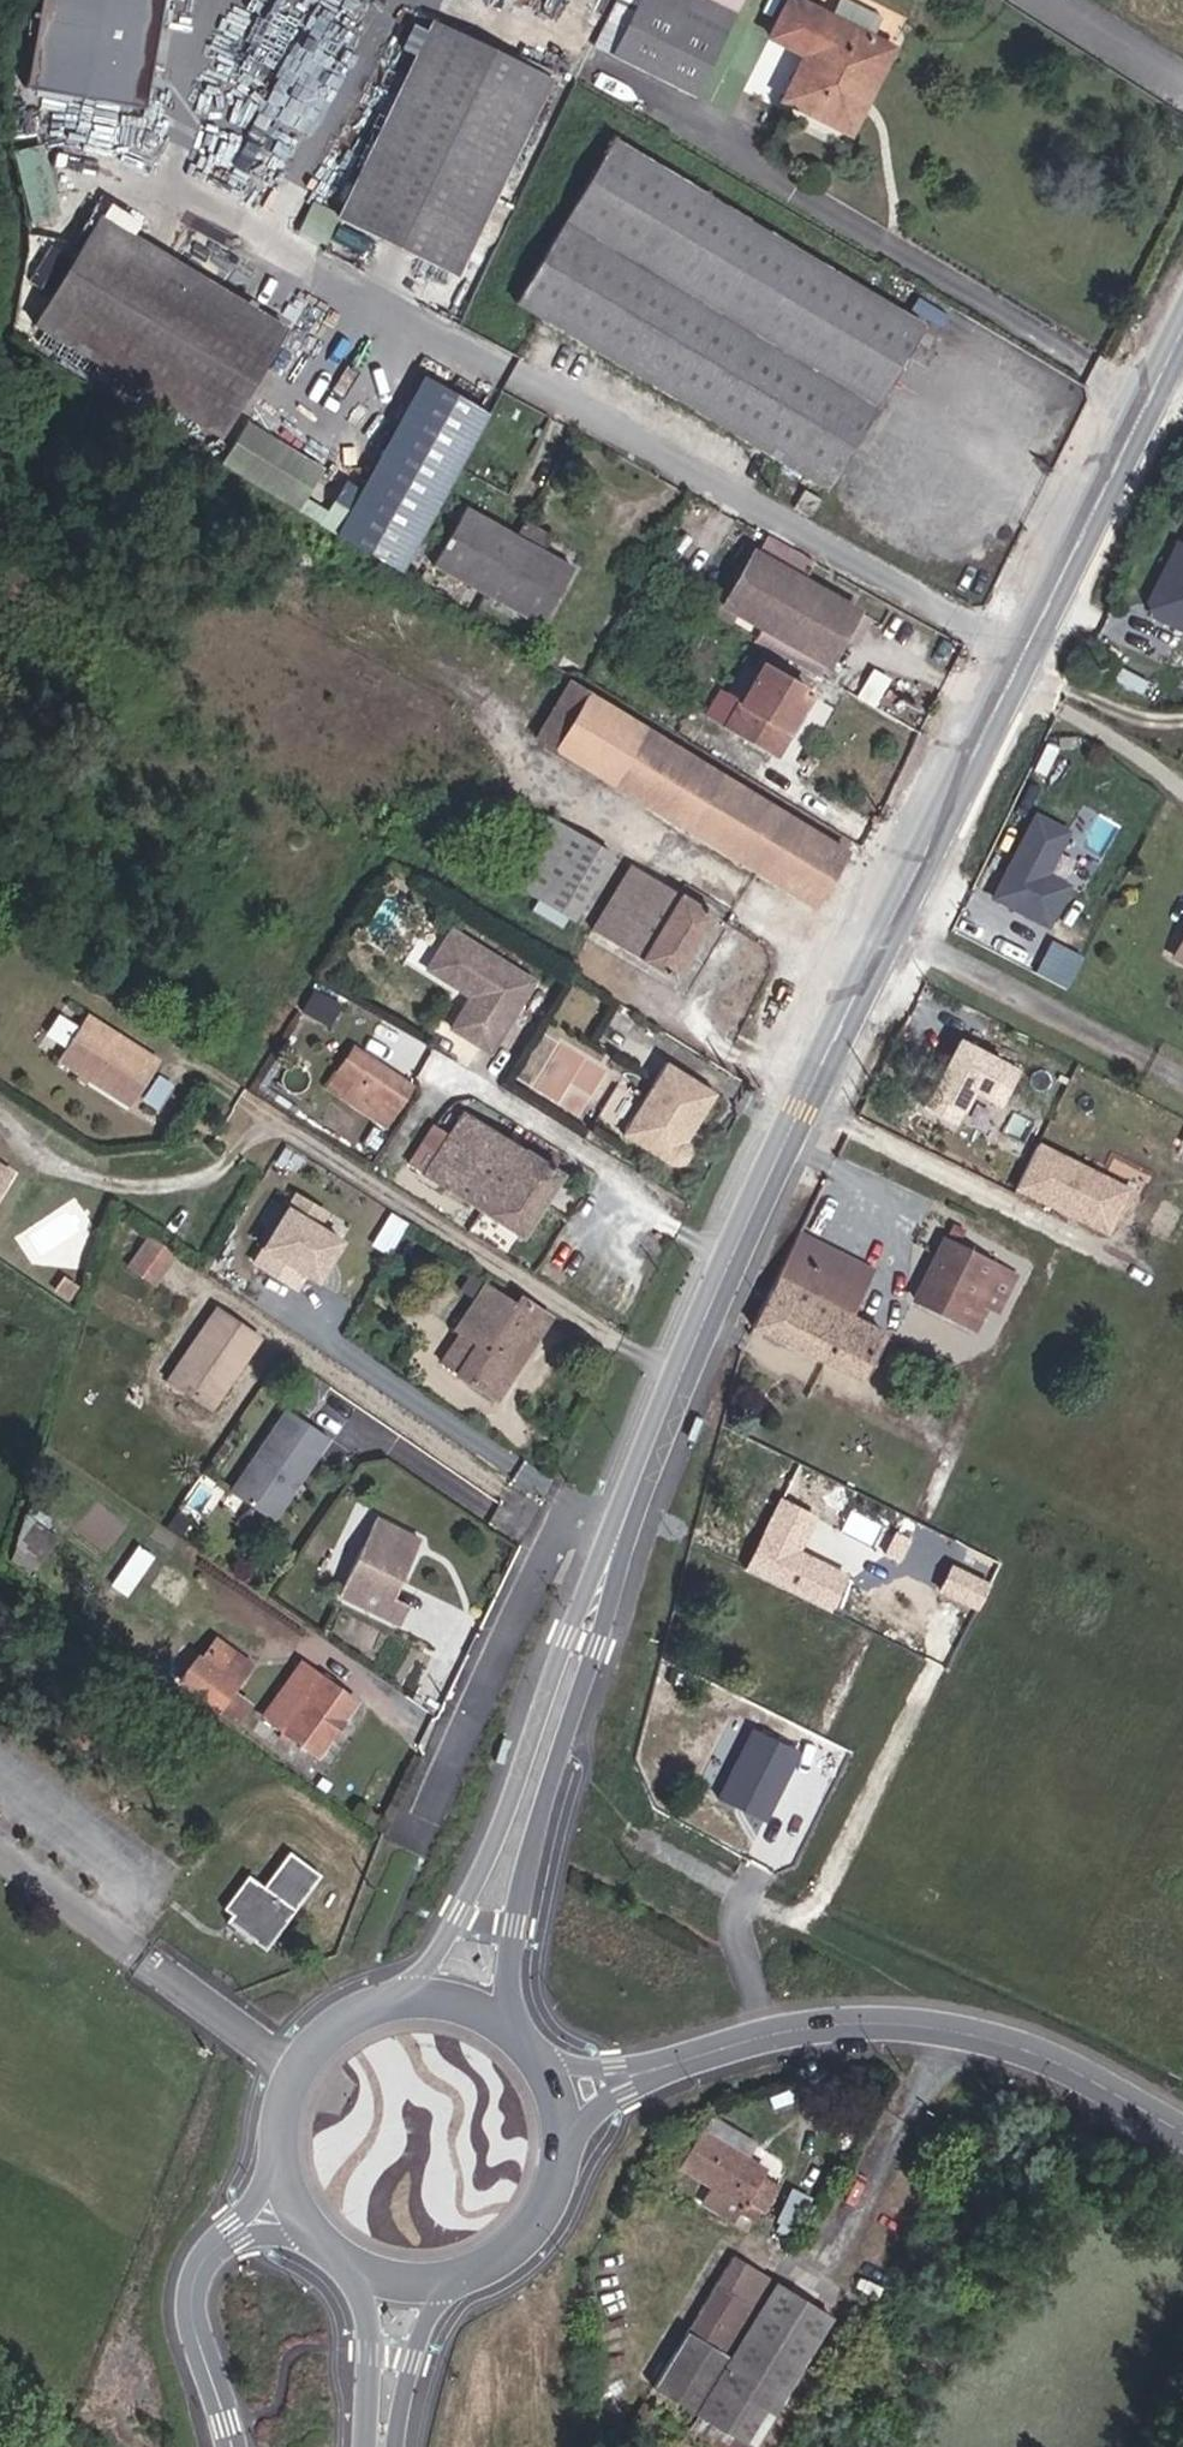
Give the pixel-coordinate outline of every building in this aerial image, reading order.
[(143,105),(159,0),(42,0),(28,87),(143,105)] [(595,43),(613,52),(639,0),(616,0),(595,43)] [(613,52),(694,93),(738,9),(720,0),(639,0),(613,52)] [(738,9),(742,0),(720,0),(738,9)] [(878,41),(837,20),(796,0),(787,0),(769,32),(809,53),(786,99),(833,124),(868,56),(881,63),(890,46),(878,41)] [(837,20),(878,41),(885,27),(843,6),(837,20)] [(551,74),(435,18),(340,219),(454,271),(551,74)] [(847,131),(881,63),(868,56),(833,124),(847,131)] [(44,137),(20,141),(32,214),(55,210),(44,137)] [(829,487),(926,327),(613,140),(518,300),(829,487)] [(301,230),(327,241),(340,212),(314,201),(301,230)] [(223,430),(289,322),(103,208),(37,316),(223,430)] [(343,529),(369,487),(249,414),(224,455),(343,529)] [(812,514),(823,496),(806,486),(796,504),(812,514)] [(537,550),(548,532),(522,517),(511,535),(469,510),(438,561),(538,620),(568,569),(537,550)] [(1144,607),(1182,627),(1182,529),(1144,607)] [(756,550),(722,605),(827,665),(844,637),(856,644),(872,617),(805,579),(816,561),(769,534),(759,551),(756,550)] [(777,754),(816,692),(766,662),(756,680),(746,673),(730,700),(740,707),(730,723),(777,754)] [(875,669),(860,697),(877,707),(893,679),(875,669)] [(569,678),(535,732),(815,904),(848,848),(569,678)] [(1072,825),(1035,806),(991,895),(1053,926),(1079,874),(1090,880),(1120,820),(1084,802),(1072,825)] [(614,853),(545,811),(497,894),(512,902),(520,887),(538,898),(530,912),(557,928),(567,913),(577,918),(614,853)] [(675,979),(714,913),(629,862),(590,927),(675,979)] [(1162,936),(1182,945),(1182,894),(1162,936)] [(487,1053),(536,979),(455,926),(427,968),(460,989),(462,986),(474,993),(467,1002),(478,1009),(460,1035),(487,1053)] [(325,1022),(337,1001),(311,986),(298,1006),(325,1022)] [(460,1035),(478,1009),(467,1002),(450,1028),(460,1035)] [(162,1064),(84,1018),(58,1063),(136,1109),(162,1064)] [(1004,1103),(1024,1065),(962,1031),(920,1109),(956,1128),(977,1089),(1004,1103)] [(383,1120),(408,1081),(350,1044),(335,1068),(351,1078),(341,1093),(383,1120)] [(713,1094),(666,1063),(619,1131),(667,1164),(671,1164),(675,1163),(680,1159),(682,1156),(683,1147),(680,1142),(677,1139),(685,1126),(689,1129),(713,1094)] [(564,1172),(462,1108),(447,1133),(434,1125),(410,1163),(524,1236),(564,1172)] [(1112,1231),(1134,1182),(1039,1139),(1017,1188),(1112,1231)] [(296,1194),(251,1260),(292,1287),(302,1273),(314,1281),(318,1274),(317,1267),(323,1258),(330,1257),(339,1243),(315,1226),(324,1213),(296,1194)] [(864,1254),(789,1218),(781,1235),(856,1271),(864,1254)] [(1002,1255),(938,1226),(912,1283),(974,1314),(1002,1255)] [(150,1284),(172,1252),(147,1235),(125,1267),(150,1284)] [(781,1235),(744,1310),(853,1364),(881,1313),(843,1294),(856,1271),(781,1235)] [(459,1331),(441,1361),(497,1397),(551,1314),(520,1295),(516,1301),(484,1280),(454,1327),(459,1331)] [(236,1373),(242,1377),(262,1345),(218,1318),(174,1390),(212,1413),(236,1373)] [(218,1417),(242,1377),(236,1373),(212,1413),(218,1417)] [(270,1484),(258,1506),(288,1524),(326,1456),(297,1439),(270,1484)] [(238,1495),(258,1506),(270,1484),(250,1474),(238,1495)] [(786,1547),(804,1510),(780,1499),(749,1566),(820,1598),(834,1569),(786,1547)] [(375,1514),(338,1590),(398,1620),(407,1601),(391,1593),(415,1547),(408,1543),(413,1533),(375,1514)] [(41,1572),(59,1529),(27,1516),(9,1558),(41,1572)] [(133,1592),(152,1550),(136,1543),(117,1584),(133,1592)] [(952,1560),(940,1588),(979,1606),(992,1577),(952,1560)] [(210,1667),(239,1689),(252,1670),(224,1649),(210,1667)] [(182,1689),(219,1716),(239,1689),(210,1667),(202,1662),(182,1689)] [(318,1757),(356,1701),(301,1664),(264,1719),(318,1757)] [(756,1810),(790,1741),(755,1724),(721,1792),(756,1810)] [(263,1951),(316,1879),(319,1874),(281,1846),(256,1880),(248,1874),(226,1904),(234,1910),(225,1923),(263,1951)] [(743,2202),(740,2209),(758,2220),(778,2185),(760,2174),(764,2167),(702,2131),(682,2166),(712,2184),(743,2202)] [(733,2218),(740,2209),(743,2202),(712,2184),(703,2199),(733,2218)] [(772,2283),(773,2282),(729,2256),(653,2385),(696,2410),(729,2356),(719,2350),(747,2302),(757,2308),(772,2283)] [(830,2317),(772,2283),(757,2308),(729,2356),(696,2410),(753,2445),(830,2317)] [(729,2356),(757,2308),(747,2302),(719,2350),(729,2356)]
